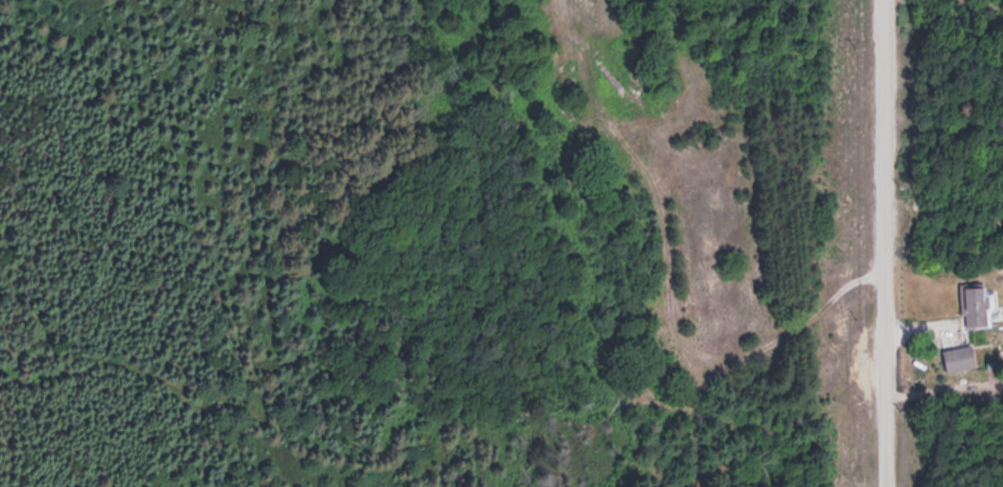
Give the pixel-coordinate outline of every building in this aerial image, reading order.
[(960,281),(961,324),(986,323),(985,280),(960,281)] [(945,370),(974,365),(971,343),(942,347),(945,370)]
